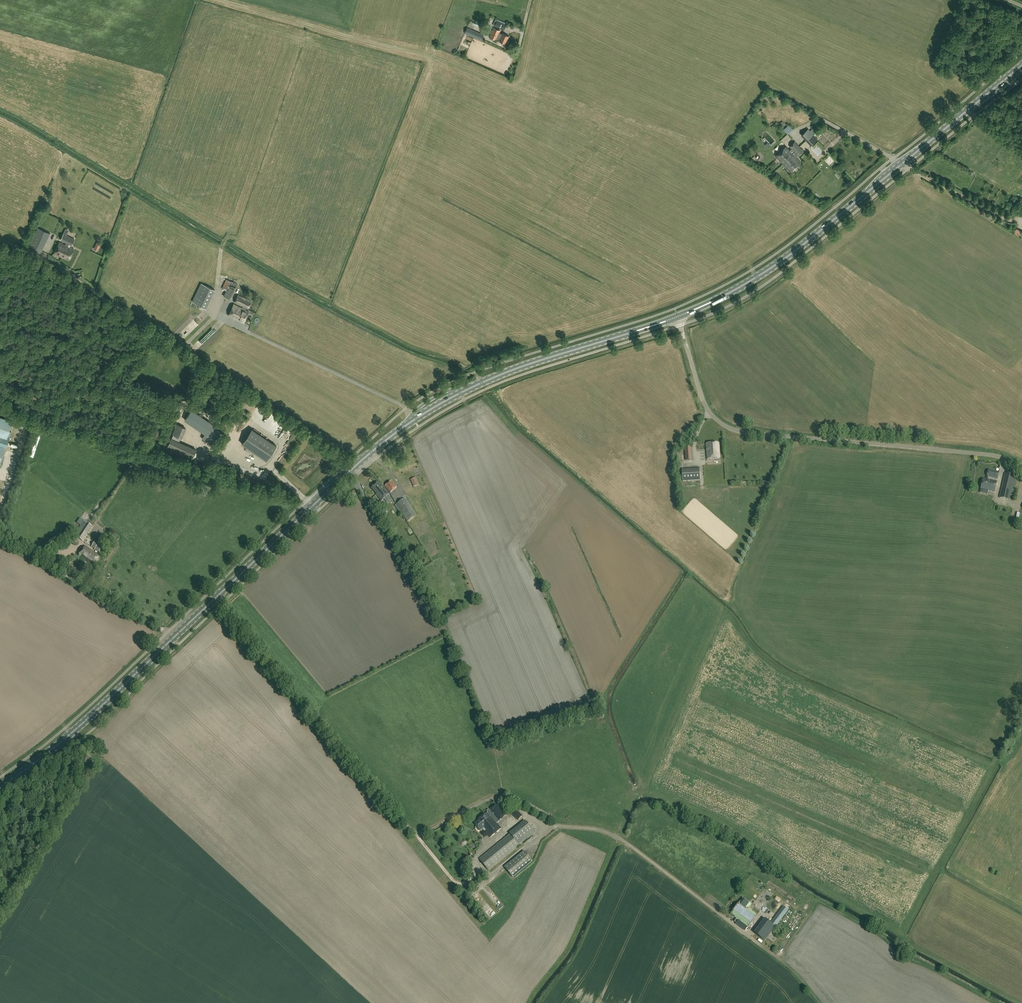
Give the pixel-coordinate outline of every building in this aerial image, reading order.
[(504,30),(507,24),(497,20),(495,26),(504,30)] [(494,28),(490,37),(496,39),(497,38),(500,39),(499,41),(506,44),(509,36),(503,33),(502,34),(500,33),(501,30),(494,28)] [(483,34),(470,29),(468,35),(481,40),(483,34)] [(806,140),(812,134),(808,129),(801,136),(806,140)] [(765,138),(773,145),(777,141),(769,134),(765,138)] [(811,145),(817,139),(812,134),(806,140),(811,145)] [(794,152),(799,147),(794,142),(789,147),(791,148),(789,150),(786,146),(776,156),(783,164),(793,154),(792,153),(794,152)] [(812,149),(820,157),(824,153),(817,145),(812,149)] [(798,156),(803,151),(799,147),(794,152),(792,153),(793,154),(783,164),(791,172),(801,163),(796,157),(798,155),(798,156)] [(40,254),(53,229),(40,223),(28,248),(40,254)] [(68,247),(59,242),(54,254),(69,260),(74,249),(70,248),(74,239),(64,234),(61,240),(69,244),(68,247)] [(222,289),(226,291),(223,297),(231,300),(239,281),(232,278),(231,281),(226,279),(222,289)] [(201,283),(192,302),(206,308),(215,290),(201,283)] [(251,301),(238,295),(235,302),(243,306),(242,308),(234,304),(229,316),(244,322),(249,311),(245,310),(246,307),(248,308),(251,301)] [(221,430),(191,411),(185,421),(205,434),(202,439),(211,445),(221,430)] [(0,469),(11,432),(9,432),(12,422),(0,418),(0,469)] [(171,439),(167,448),(192,459),(196,450),(178,442),(180,438),(181,438),(185,429),(177,425),(173,435),(171,440),(171,439)] [(251,429),(241,444),(266,461),(276,446),(251,429)] [(719,443),(706,444),(707,459),(720,458),(719,443)] [(683,481),(700,480),(699,468),(682,469),(683,481)] [(989,470),(986,479),(988,480),(989,477),(998,479),(999,472),(989,470)] [(1008,500),(1014,476),(1005,474),(1000,498),(1008,500)] [(412,480),(416,488),(422,485),(418,477),(412,480)] [(988,480),(986,479),(983,478),(981,489),(995,492),(997,482),(988,480)] [(391,481),(385,486),(391,492),(397,487),(391,481)] [(389,494),(385,489),(383,488),(378,483),(372,488),(377,494),(376,495),(382,501),(389,494)] [(416,516),(406,498),(397,504),(407,521),(416,516)] [(378,518),(387,512),(384,508),(375,513),(378,518)] [(83,541),(93,527),(84,521),(75,536),(83,541)] [(95,553),(93,551),(85,546),(78,557),(94,567),(100,557),(97,555),(103,547),(95,542),(92,547),(95,549),(95,550),(96,551),(95,553)] [(71,562),(60,555),(56,561),(67,567),(71,562)] [(486,811),(488,812),(496,823),(506,815),(497,804),(490,810),(489,809),(486,811)] [(509,812),(518,820),(522,816),(513,808),(509,812)] [(501,828),(496,823),(488,812),(474,824),(476,826),(475,827),(475,829),(477,831),(479,831),(480,830),(480,831),(483,829),(490,838),(501,828)] [(519,845),(534,832),(525,821),(509,833),(510,834),(519,845)] [(488,870),(519,845),(510,834),(479,859),(488,870)] [(482,854),(488,848),(485,846),(479,852),(482,854)] [(504,867),(512,877),(532,861),(524,851),(504,867)] [(501,904),(493,894),(490,896),(498,906),(501,904)] [(757,915),(748,909),(751,905),(743,900),(732,914),(737,918),(736,920),(738,922),(736,924),(745,931),(748,927),(740,921),(741,921),(748,926),(757,915)] [(778,922),(787,912),(788,910),(783,907),(773,920),(776,922),(777,921),(778,922)] [(754,933),(764,941),(775,927),(765,919),(754,933)]
